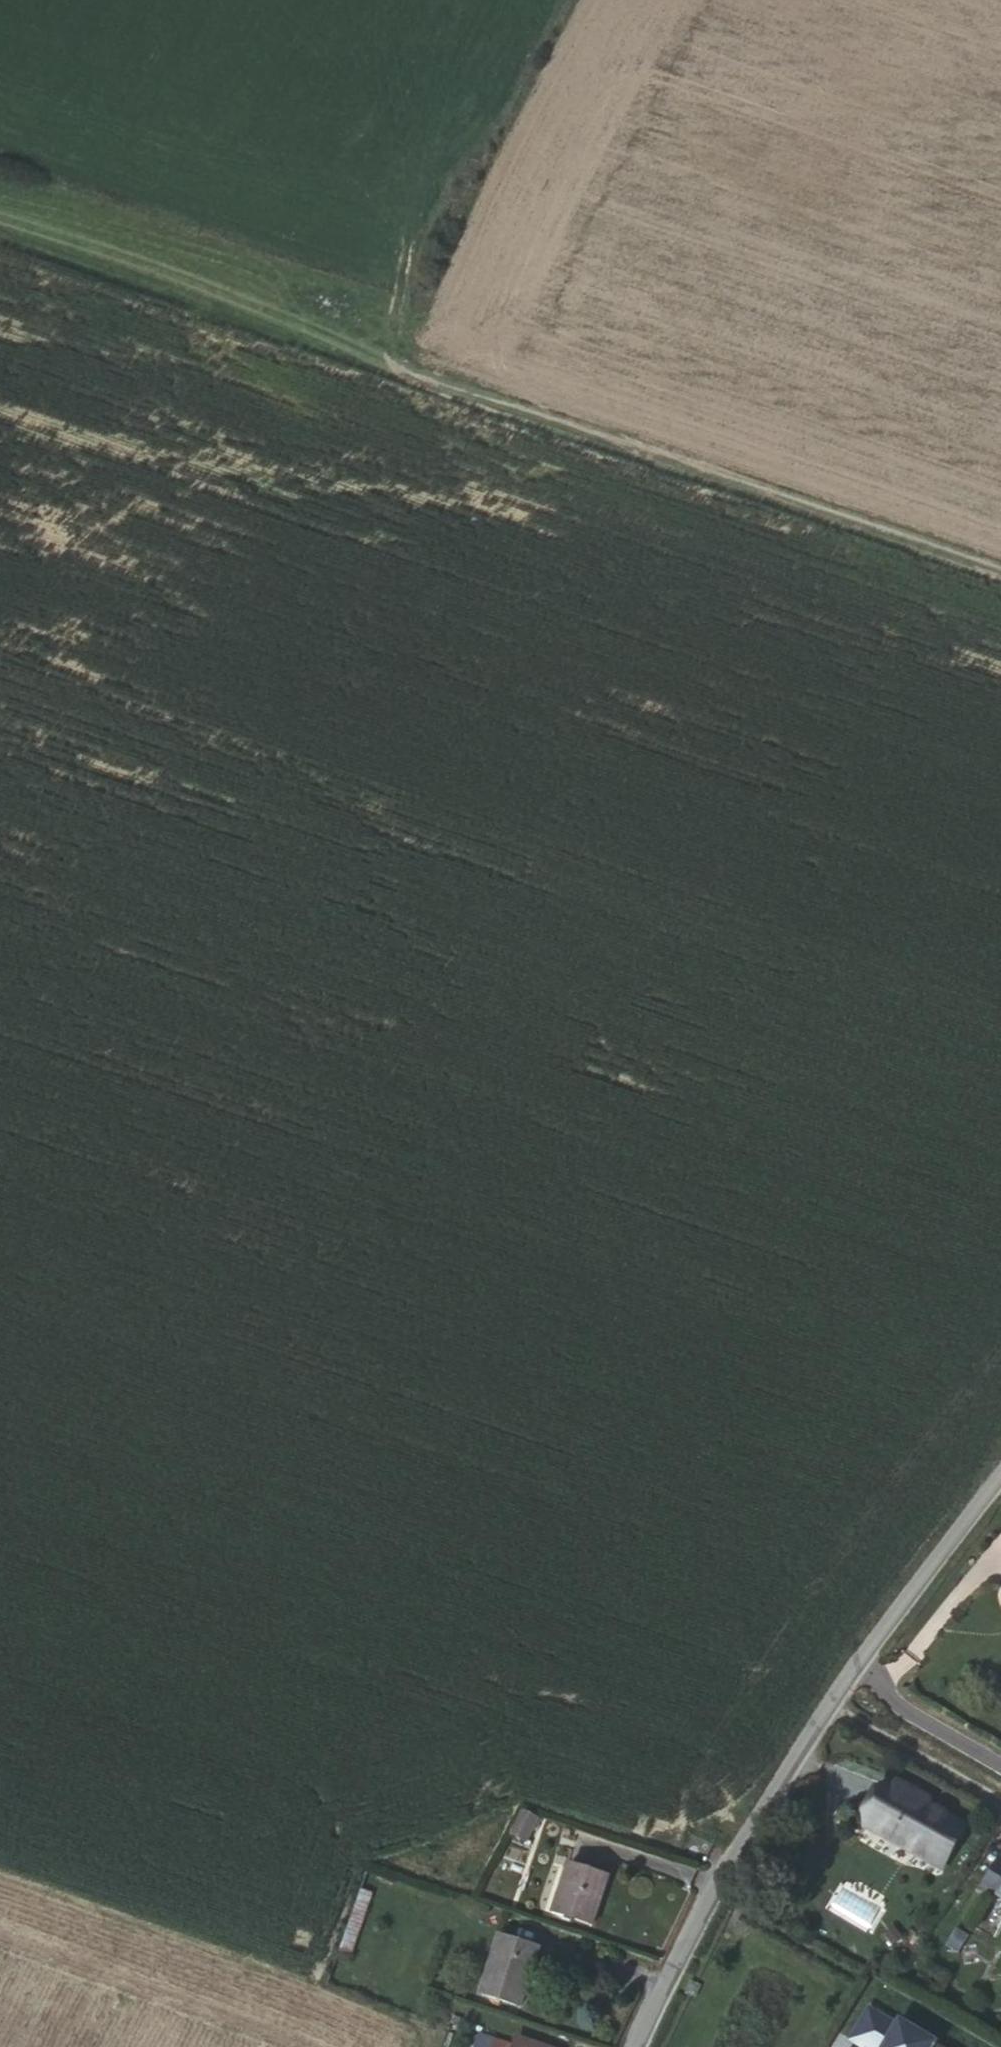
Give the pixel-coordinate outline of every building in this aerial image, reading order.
[(898,1786),(872,1831),(942,1871),(965,1831),(927,1809),(930,1805),(898,1786)] [(539,1818),(523,1812),(515,1836),(532,1842),(539,1818)] [(1000,1902),(1000,1862),(995,1859),(979,1887),(994,1896),(993,1897),(1000,1902)] [(606,1878),(569,1865),(554,1912),(591,1923),(606,1878)] [(369,1899),(358,1895),(348,1923),(360,1927),(369,1899)] [(348,1923),(339,1951),(350,1955),(360,1927),(348,1923)] [(537,1950),(500,1937),(481,1994),(519,2005),(537,1950)] [(899,2023),(897,2026),(869,2009),(852,2040),(864,2046),(939,2046),(899,2023)] [(496,2040),(479,2035),(475,2046),(493,2046),(496,2040)]
